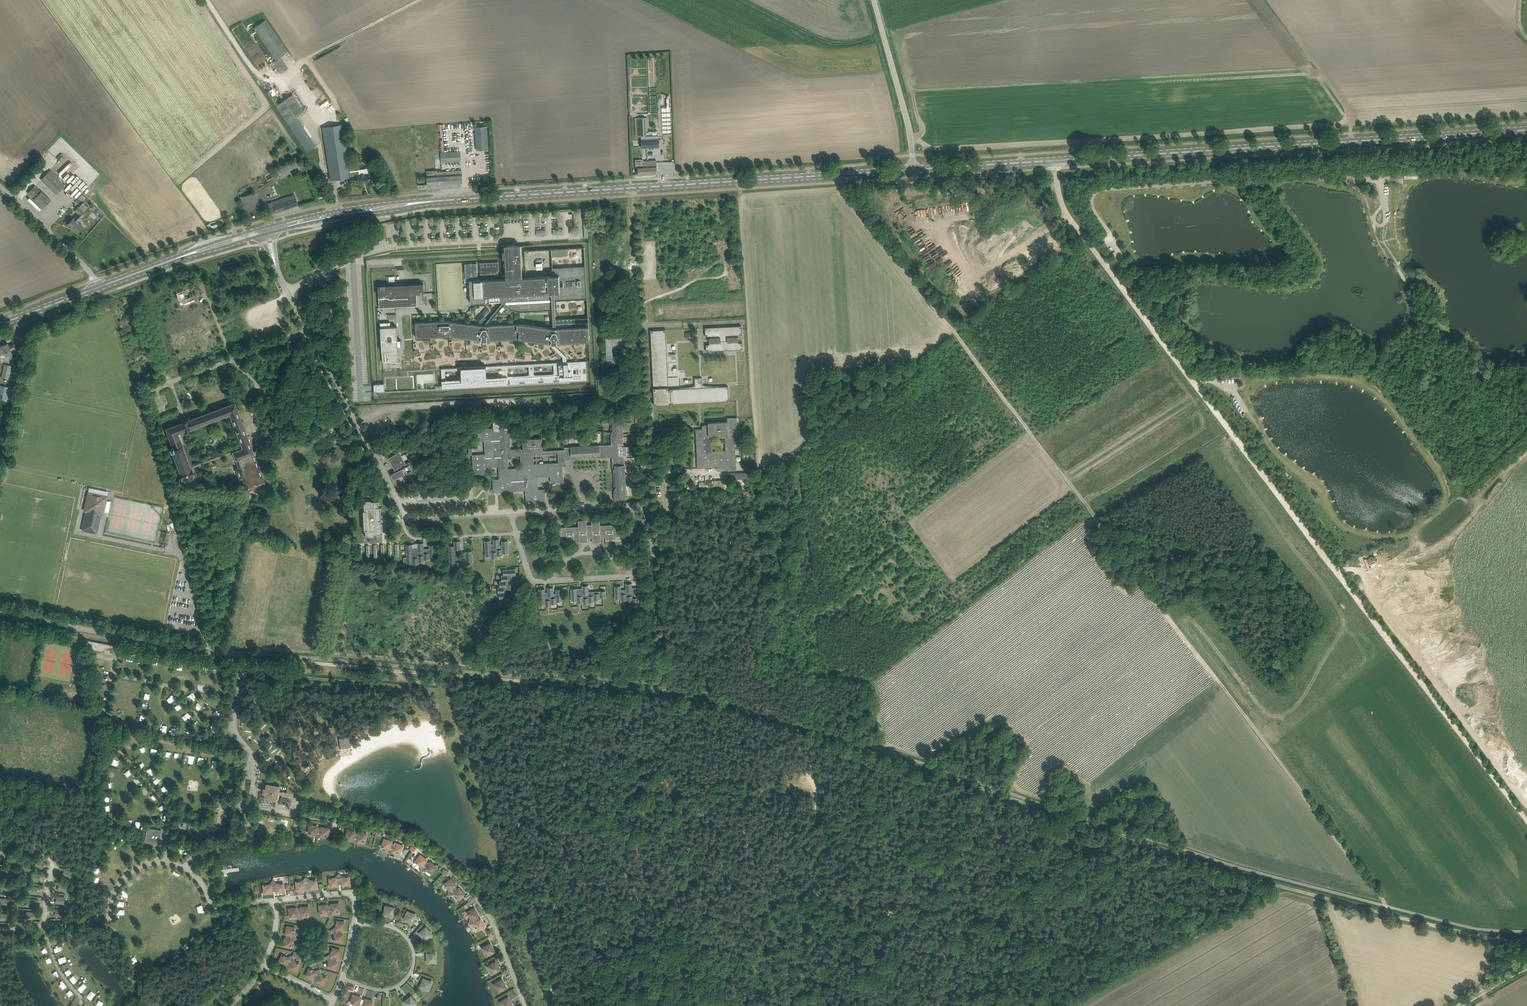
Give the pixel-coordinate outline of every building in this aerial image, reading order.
[(266,20),(254,29),(284,72),(289,68),(281,57),(288,52),(266,20)] [(318,99),(325,95),(320,86),(313,90),(318,99)] [(307,152),(316,146),(296,116),(304,111),(293,94),(276,105),(287,122),(307,152)] [(324,107),(331,103),(326,96),(319,100),(324,107)] [(672,133),(671,107),(662,108),(663,134),(672,133)] [(638,136),(646,135),(647,135),(646,131),(646,117),(637,117),(638,136)] [(349,176),(350,176),(349,172),(351,172),(351,171),(350,171),(341,124),(323,127),(324,132),(321,132),(322,136),(324,136),(331,180),(349,178),(349,176)] [(476,150),(489,149),(487,126),(475,126),(475,127),(477,150),(476,150)] [(645,148),(659,147),(659,139),(641,141),(641,143),(645,143),(645,148)] [(440,152),(441,158),(436,158),(436,163),(447,162),(447,164),(460,164),(460,161),(461,161),(460,151),(459,149),(456,149),(456,151),(454,152),(454,148),(445,149),(445,152),(440,152)] [(638,167),(638,170),(638,173),(638,175),(657,174),(657,169),(657,162),(656,160),(645,161),(643,161),(643,159),(636,160),(636,167),(638,167)] [(368,173),(367,168),(351,171),(351,172),(349,172),(350,176),(356,175),(358,184),(370,182),(368,173)] [(56,195),(58,193),(61,190),(65,186),(59,180),(60,179),(50,169),(41,179),(56,195)] [(427,176),(427,180),(428,185),(463,183),(462,170),(437,172),(438,175),(427,176)] [(35,185),(28,193),(34,199),(33,199),(43,208),(51,200),(42,191),(41,191),(35,185)] [(261,207),(255,192),(241,197),(246,212),(261,207)] [(268,204),(270,209),(272,214),(298,205),(297,200),(296,197),(289,199),(288,197),(268,204)] [(75,210),(78,214),(82,217),(85,214),(83,212),(88,207),(83,202),(79,207),(78,207),(75,210)] [(97,208),(94,205),(91,208),(95,211),(94,212),(97,216),(101,212),(97,208)] [(82,217),(78,214),(74,218),(74,217),(67,224),(76,233),(83,226),(78,221),(82,217)] [(503,257),(505,257),(506,279),(500,279),(469,280),(470,290),(471,303),(491,302),(501,302),(503,303),(498,308),(497,310),(484,326),(451,321),(445,320),(416,322),(417,337),(449,336),(483,340),(519,339),(551,342),(551,346),(563,357),(563,362),(441,368),(442,388),(587,380),(586,360),(567,362),(566,356),(555,346),(555,343),(556,343),(559,343),(590,341),(589,323),(575,323),(574,318),(555,319),(554,300),(587,298),(585,266),(553,268),(553,276),(522,278),(521,245),(519,244),(518,244),(516,244),(515,244),(514,244),(512,244),(511,244),(509,244),(508,244),(507,245),(505,245),(504,245),(504,246),(504,252),(503,252),(503,257)] [(498,261),(479,262),(480,275),(499,274),(498,261)] [(477,263),(465,263),(466,278),(478,278),(477,263)] [(423,283),(378,286),(379,307),(406,306),(417,305),(416,293),(424,293),(423,283)] [(176,293),(179,301),(181,305),(195,299),(191,288),(176,293)] [(481,313),(475,320),(479,323),(484,316),(485,317),(491,311),(486,307),(481,313)] [(398,340),(397,326),(391,327),(391,322),(380,322),(381,327),(382,352),(383,362),(399,361),(398,351),(398,345),(401,345),(401,340),(398,340)] [(706,344),(707,351),(743,349),(743,342),(739,343),(738,334),(742,334),(742,325),(705,327),(706,336),(709,336),(710,344),(706,344)] [(654,401),(654,402),(654,403),(654,404),(654,405),(656,405),(663,404),(665,404),(670,404),(671,404),(672,404),(674,404),(675,404),(676,404),(678,403),(678,404),(678,403),(679,403),(679,404),(680,404),(680,403),(682,403),(682,404),(682,403),(683,403),(685,403),(686,403),(687,403),(689,403),(690,403),(692,403),(693,403),(694,403),(696,403),(697,403),(698,403),(702,402),(703,402),(704,402),(706,402),(707,402),(709,402),(710,402),(711,402),(713,402),(714,402),(716,402),(717,402),(718,402),(718,401),(720,401),(720,402),(720,401),(721,401),(721,402),(722,402),(722,401),(724,401),(725,401),(729,401),(728,386),(726,386),(717,386),(714,386),(703,385),(702,378),(695,378),(695,386),(681,388),(668,389),(668,377),(669,362),(676,362),(676,354),(668,354),(666,340),(666,334),(666,329),(659,330),(659,329),(659,330),(658,330),(658,329),(658,330),(655,330),(654,330),(652,330),(650,330),(651,334),(650,334),(651,334),(651,335),(651,337),(651,338),(651,339),(651,341),(651,342),(651,344),(651,345),(651,346),(651,348),(651,349),(651,350),(652,352),(651,352),(652,352),(652,353),(651,353),(652,353),(652,355),(652,356),(652,357),(652,361),(652,362),(652,363),(652,365),(652,366),(652,368),(652,369),(652,370),(653,372),(652,372),(653,372),(653,373),(652,373),(652,374),(653,374),(653,376),(653,377),(653,379),(653,380),(653,381),(653,383),(653,384),(653,386),(653,387),(653,388),(653,389),(654,393),(653,393),(654,393),(654,394),(654,399),(654,400),(654,401)] [(623,354),(616,355),(613,355),(613,347),(622,347),(622,332),(605,333),(607,365),(623,364),(623,354)] [(4,353),(10,351),(11,352),(16,350),(14,344),(9,346),(8,343),(1,345),(4,353)] [(12,365),(4,364),(1,377),(9,379),(12,365)] [(392,375),(393,390),(435,388),(434,373),(392,375)] [(374,390),(374,391),(385,391),(384,383),(374,384),(374,385),(374,390)] [(0,387),(0,398),(7,400),(8,397),(10,387),(0,385),(0,387)] [(180,422),(180,423),(166,428),(172,445),(169,446),(171,450),(172,449),(180,471),(179,472),(181,478),(179,479),(182,485),(184,486),(197,481),(199,478),(194,466),(233,452),(239,467),(236,468),(240,479),(242,478),(247,489),(265,482),(239,413),(240,412),(239,410),(238,409),(237,409),(235,402),(205,413),(204,413),(180,422)] [(702,425),(702,429),(695,429),(697,468),(726,466),(726,470),(736,469),(734,437),(738,437),(737,417),(727,418),(727,421),(708,422),(708,425),(702,425)] [(614,484),(614,488),(615,491),(614,491),(614,500),(619,500),(619,499),(620,499),(620,500),(627,499),(626,493),(627,493),(626,484),(628,484),(628,482),(633,482),(633,476),(628,476),(628,474),(626,474),(625,464),(624,456),(633,455),(632,452),(628,452),(628,449),(632,449),(632,446),(624,446),(624,436),(621,437),(621,434),(623,434),(623,428),(630,428),(630,422),(623,422),(612,423),(611,423),(611,431),(611,434),(611,444),(600,445),(600,444),(590,445),(590,443),(588,443),(588,438),(582,438),(582,444),(580,444),(580,446),(571,446),(571,447),(565,447),(565,449),(543,451),(542,437),(523,439),(523,448),(511,449),(510,436),(516,436),(516,423),(502,424),(501,420),(493,420),(493,427),(477,428),(478,442),(484,441),(485,454),(473,454),(472,445),(468,445),(469,456),(472,455),(473,474),(486,473),(486,467),(498,466),(499,478),(493,479),(493,492),(525,490),(526,503),(546,502),(545,489),(539,489),(538,477),(550,476),(551,482),(564,482),(563,466),(566,465),(566,459),(574,459),(574,458),(578,458),(582,458),(582,457),(590,457),(593,457),(597,456),(597,457),(612,457),(612,468),(613,468),(614,471),(613,471),(613,476),(614,476),(614,484)] [(395,454),(393,455),(388,458),(395,470),(397,469),(397,471),(391,474),(394,480),(402,475),(405,481),(419,473),(412,460),(406,463),(400,452),(395,454)] [(88,505),(82,530),(97,533),(102,508),(104,508),(107,496),(88,492),(86,504),(88,505)] [(363,519),(363,522),(364,526),(364,529),(364,530),(365,530),(365,532),(365,535),(366,536),(366,543),(377,542),(376,534),(378,534),(381,534),(382,533),(382,525),(382,523),(382,522),(380,522),(380,520),(381,520),(381,517),(380,515),(380,511),(380,508),(380,507),(378,507),(378,505),(378,502),(378,501),(370,501),(370,500),(367,500),(365,500),(363,501),(364,511),(363,511),(363,513),(363,516),(363,519)] [(560,535),(566,535),(566,541),(575,541),(574,538),(579,538),(579,542),(588,541),(588,537),(592,536),(593,542),(601,542),(601,537),(606,537),(606,539),(614,539),(614,536),(621,536),(621,524),(600,525),(600,521),(592,521),(592,524),(587,525),(587,520),(578,520),(579,526),(559,527),(560,535)] [(491,540),(485,540),(486,556),(491,556),(491,558),(498,557),(497,555),(503,555),(503,553),(509,553),(508,540),(502,541),(502,544),(500,545),(499,539),(493,539),(493,543),(491,543),(491,540)] [(473,563),(472,551),(466,551),(466,552),(464,552),(464,557),(459,557),(458,549),(461,549),(460,541),(454,541),(454,545),(449,546),(450,565),(455,565),(455,568),(462,568),(462,566),(467,565),(467,563),(473,563)] [(406,544),(407,561),(407,563),(413,563),(413,564),(419,564),(419,562),(425,561),(425,559),(430,559),(430,557),(436,556),(435,544),(429,545),(429,548),(424,548),(424,542),(417,543),(418,547),(412,548),(412,544),(406,544)] [(363,557),(398,556),(398,544),(362,545),(363,557)] [(515,569),(503,569),(504,575),(501,575),(502,581),(500,581),(500,587),(498,587),(498,593),(499,593),(500,598),(518,597),(518,591),(514,591),(514,586),(519,586),(518,580),(512,580),(512,575),(516,575),(515,569)] [(621,589),(621,586),(615,586),(615,598),(621,598),(621,600),(627,600),(627,602),(632,602),(632,604),(639,603),(638,599),(644,599),(644,587),(632,587),(632,583),(626,583),(626,589),(621,589)] [(588,585),(582,585),(582,588),(577,588),(571,588),(571,600),(577,600),(577,602),(583,602),(583,604),(589,604),(589,602),(595,601),(595,599),(600,599),(600,597),(606,597),(606,590),(589,591),(588,585)] [(553,587),(547,587),(547,592),(545,592),(545,589),(539,589),(540,604),(545,604),(545,606),(551,606),(551,604),(557,603),(557,601),(563,601),(562,589),(556,589),(556,593),(554,593),(553,587)] [(339,738),(339,743),(340,748),(351,747),(351,745),(355,744),(355,743),(356,743),(355,739),(350,739),(349,736),(339,738)] [(161,777),(154,782),(158,786),(164,781),(161,777)] [(264,792),(263,798),(277,800),(278,797),(278,791),(279,785),(274,784),(266,783),(265,788),(264,788),(263,792),(264,792)] [(154,794),(149,799),(152,803),(157,798),(154,794)] [(320,828),(320,826),(311,825),(309,834),(316,835),(319,840),(319,839),(320,829),(320,828)] [(332,828),(322,827),(322,829),(320,829),(319,839),(323,836),(330,838),(332,828)] [(147,830),(146,840),(149,841),(149,842),(160,844),(160,839),(159,839),(160,834),(161,835),(162,830),(151,829),(151,830),(147,830)] [(354,841),(357,845),(358,834),(357,834),(357,831),(348,830),(346,839),(354,841)] [(369,834),(360,832),(360,835),(358,833),(358,834),(357,845),(360,842),(367,843),(369,834)] [(391,849),(393,843),(392,843),(393,841),(384,838),(381,847),(387,849),(389,854),(393,852),(391,849)] [(394,844),(393,843),(391,849),(393,852),(394,852),(401,854),(404,845),(395,842),(394,844)] [(17,856),(6,853),(5,855),(8,856),(6,861),(15,864),(17,856)] [(424,867),(428,862),(427,861),(428,860),(420,854),(415,862),(420,866),(421,871),(425,870),(424,867)] [(48,863),(37,859),(34,866),(42,869),(44,864),(47,865),(48,863)] [(429,863),(428,862),(424,867),(425,870),(426,870),(432,874),(438,867),(430,861),(429,863)] [(13,870),(1,867),(1,869),(4,870),(3,875),(11,878),(13,870)] [(73,872),(62,867),(61,869),(64,870),(62,875),(70,879),(73,872)] [(44,875),(32,872),(30,879),(38,882),(40,876),(43,877),(44,875)] [(339,884),(341,884),(340,874),(336,878),(330,879),(332,887),(340,886),(339,884)] [(341,874),(342,885),(343,884),(344,886),(352,885),(351,877),(345,878),(341,874)] [(308,877),(304,882),(298,882),(299,890),(307,890),(306,888),(309,888),(308,877)] [(313,881),(308,877),(309,888),(311,888),(311,889),(319,888),(318,880),(313,881)] [(444,884),(449,889),(448,894),(451,895),(452,891),(457,887),(456,886),(457,885),(451,878),(444,884)] [(275,880),(275,881),(276,891),(278,891),(278,892),(286,892),(285,884),(279,884),(275,880)] [(68,885),(56,881),(56,883),(59,884),(57,890),(66,892),(68,885)] [(274,892),(276,891),(275,881),(271,885),(265,885),(266,894),(274,893),(274,892)] [(0,883),(0,885),(1,885),(0,890),(9,892),(10,884),(0,883)] [(41,887),(28,885),(27,893),(36,894),(37,889),(40,890),(41,887)] [(452,891),(451,895),(453,895),(458,900),(465,894),(459,887),(457,888),(457,887),(452,891)] [(66,897),(53,895),(53,897),(56,898),(56,903),(64,904),(66,897)] [(330,911),(328,914),(330,916),(334,911),(340,911),(339,903),(331,903),(331,905),(329,905),(330,911)] [(330,911),(329,905),(327,905),(327,904),(319,905),(320,913),(325,912),(328,914),(330,911)] [(299,916),(297,917),(300,919),(304,915),(310,914),(309,906),(301,907),(301,908),(299,908),(300,915),(299,916)] [(394,907),(386,906),(385,914),(393,915),(394,907)] [(467,912),(470,918),(469,923),(472,924),(473,921),(478,917),(480,916),(475,907),(467,912)] [(294,917),(296,918),(297,917),(299,916),(298,909),(296,910),(296,908),(288,909),(289,917),(294,917)] [(64,909),(52,909),(52,911),(55,911),(55,917),(64,917),(64,909)] [(415,915),(408,911),(405,919),(412,922),(415,915)] [(473,921),(472,924),(474,925),(477,931),(486,926),(481,918),(479,919),(478,917),(473,921)] [(335,931),(342,932),(342,930),(343,930),(344,922),(336,921),(336,926),(333,928),(335,931)] [(292,937),(294,940),(297,939),(293,933),(294,928),(287,926),(285,934),(286,935),(286,937),(292,937)] [(431,933),(426,927),(420,933),(425,939),(431,933)] [(342,934),(342,932),(335,931),(333,928),(331,930),(335,935),(334,941),(342,942),(343,934),(342,934)] [(292,942),(294,940),(292,937),(286,937),(286,939),(284,938),(283,946),(291,948),(292,942)] [(496,952),(491,942),(481,947),(486,957),(496,952)] [(330,958),(336,959),(337,957),(338,957),(340,950),(332,948),(331,953),(328,955),(330,958)] [(436,961),(436,953),(428,954),(428,962),(436,961)] [(291,959),(294,958),(293,955),(287,957),(282,954),(278,962),(285,965),(286,964),(288,965),(291,959)] [(330,958),(328,955),(325,956),(329,962),(327,967),(335,969),(337,961),(336,961),(336,959),(330,958)] [(63,956),(58,958),(60,964),(66,962),(63,956)] [(291,959),(288,965),(290,966),(289,967),(296,971),(300,963),(295,961),(294,958),(291,959)] [(501,969),(496,960),(487,965),(492,975),(501,969)] [(70,965),(63,969),(66,974),(72,970),(70,965)] [(313,978),(315,979),(318,973),(321,972),(320,969),(314,971),(309,968),(305,975),(312,979),(313,978)] [(318,973),(315,979),(317,980),(316,981),(323,984),(327,977),(322,975),(321,972),(318,973)] [(73,982),(79,978),(76,974),(70,979),(73,982)] [(508,987),(502,978),(493,983),(498,993),(508,987)] [(421,986),(429,989),(432,982),(424,979),(421,986)] [(78,988),(81,992),(87,986),(84,982),(78,988)] [(92,1001),(94,999),(92,998),(96,993),(92,990),(86,996),(92,1001)] [(357,1005),(358,1005),(361,1005),(363,999),(361,998),(361,997),(354,994),(351,1002),(356,1004),(357,1005)] [(416,1002),(411,996),(405,1001),(409,1005),(412,1005),(416,1002)] [(502,1005),(512,1005),(514,1005),(508,996),(499,1001),(502,1005)]
